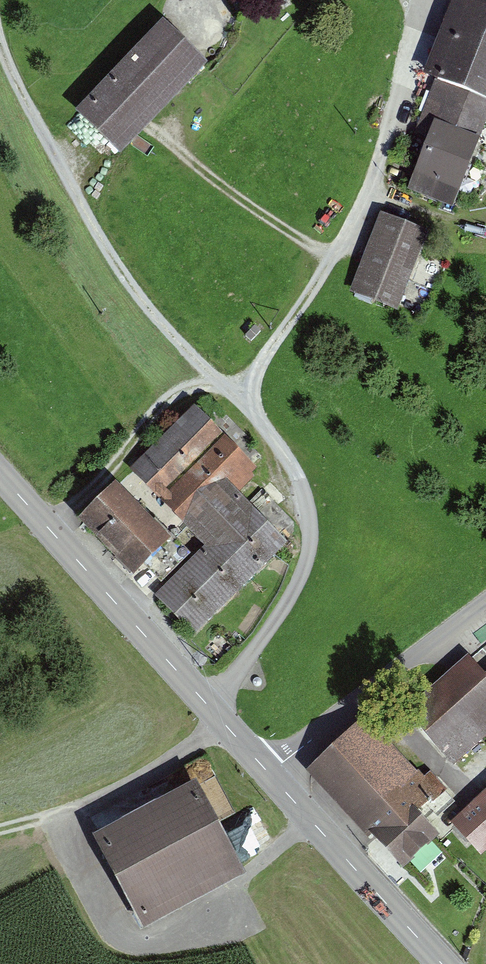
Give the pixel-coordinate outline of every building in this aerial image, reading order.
[(419,107),(438,114),(435,123),(480,140),(485,125),(485,0),(460,0),(419,107)] [(209,61),(164,18),(77,108),(123,151),(209,61)] [(455,204),(480,140),(435,123),(410,185),(455,204)] [(433,235),(384,214),(352,291),(401,312),(433,235)] [(202,633),(293,544),(242,492),(263,472),(195,404),(131,467),(209,546),(162,592),(202,633)] [(171,539),(115,482),(81,515),(137,572),(171,539)] [(485,736),(485,639),(405,709),(453,765),(485,736)] [(366,711),(306,765),(399,868),(443,828),(424,807),(440,792),(366,711)] [(141,927),(245,874),(198,781),(94,834),(141,927)] [(451,819),(482,850),(485,846),(485,786),(451,819)]
